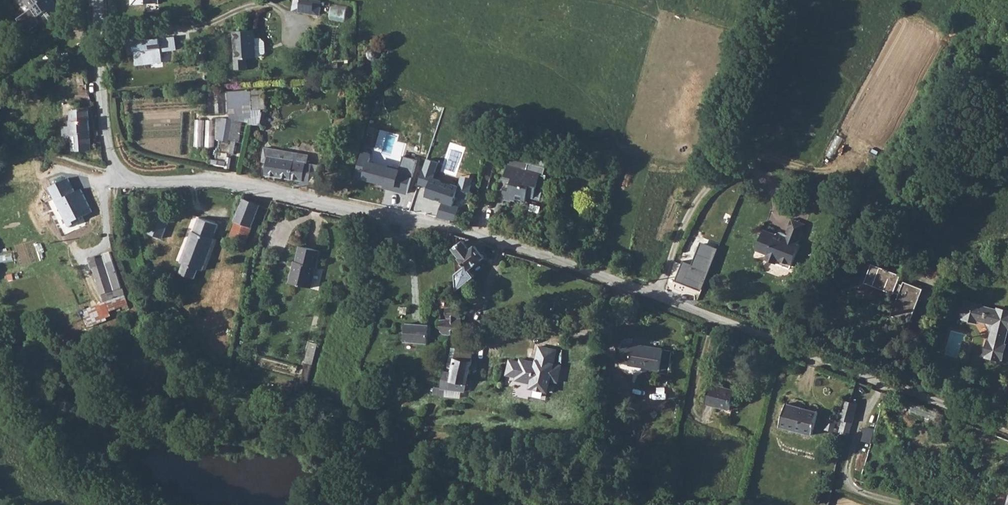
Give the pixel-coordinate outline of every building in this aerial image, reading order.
[(31,10),(34,8),(40,16),(41,15),(47,23),(54,18),(62,13),(52,0),(24,0),(31,10)] [(294,11),(321,14),(322,0),(295,0),(294,11)] [(330,19),(346,21),(347,5),(332,4),(330,19)] [(234,31),(235,42),(237,42),(238,60),(247,59),(256,58),(255,30),(234,31)] [(263,90),(253,90),(254,115),(254,116),(260,116),(262,110),(264,110),(263,90)] [(78,109),(70,110),(72,121),(89,118),(88,107),(84,108),(78,109)] [(89,118),(72,121),(72,126),(64,127),(65,136),(66,136),(66,144),(73,143),(74,151),(78,151),(77,155),(81,157),(84,151),(92,150),(89,118)] [(400,151),(395,165),(407,170),(417,142),(420,133),(408,129),(405,138),(400,151)] [(269,152),(265,175),(296,181),(295,186),(309,189),(312,169),(307,168),(307,162),(298,161),(299,154),(282,150),(281,154),(269,152)] [(505,191),(503,201),(512,204),(513,200),(525,204),(527,197),(534,200),(540,178),(543,179),(546,172),(549,160),(533,155),(531,164),(534,165),(533,168),(529,166),(527,174),(507,169),(504,181),(512,184),(510,192),(505,191)] [(90,212),(72,176),(53,186),(59,198),(53,201),(64,224),(90,212)] [(385,199),(406,207),(438,218),(455,221),(460,204),(457,203),(459,198),(419,183),(416,191),(391,183),(385,199)] [(243,201),(235,221),(251,227),(259,208),(243,201)] [(149,231),(162,238),(173,214),(159,208),(149,231)] [(214,240),(212,239),(217,226),(204,220),(200,219),(199,219),(194,232),(192,232),(183,258),(181,263),(183,264),(179,274),(193,280),(197,269),(203,271),(214,240)] [(251,227),(235,221),(229,240),(244,246),(251,227)] [(764,230),(756,251),(767,255),(765,260),(790,270),(800,246),(797,245),(804,226),(791,221),(785,234),(783,233),(776,235),(764,230)] [(464,240),(454,248),(461,256),(459,258),(469,270),(486,257),(476,244),(471,248),(464,240)] [(293,269),(291,268),(288,283),(311,288),(320,252),(298,247),(295,261),(293,269)] [(677,286),(700,295),(713,264),(716,256),(701,250),(696,260),(701,261),(699,268),(686,263),(677,286)] [(104,301),(84,311),(91,326),(103,320),(104,321),(108,319),(107,317),(112,315),(111,312),(121,307),(122,309),(129,306),(109,252),(89,259),(92,268),(93,268),(104,301)] [(871,264),(864,283),(893,294),(894,293),(898,295),(890,316),(909,324),(922,289),(903,282),(902,285),(897,283),(900,276),(871,264)] [(452,296),(438,297),(439,308),(445,307),(453,307),(453,303),(452,296)] [(961,313),(964,314),(963,316),(977,320),(978,318),(986,320),(992,330),(991,338),(988,337),(984,352),(986,353),(986,355),(1000,358),(1001,356),(1003,357),(1007,342),(1005,342),(1007,328),(1007,307),(999,305),(998,307),(982,303),(982,300),(969,297),(968,299),(965,298),(961,313)] [(446,319),(440,319),(441,332),(445,335),(452,335),(462,335),(459,303),(453,303),(453,307),(445,307),(446,319)] [(139,304),(128,312),(133,318),(144,310),(139,304)] [(405,323),(404,341),(427,344),(429,326),(405,323)] [(631,345),(622,344),(619,364),(629,365),(628,365),(659,371),(659,373),(668,375),(672,351),(631,344),(631,345)] [(557,351),(539,348),(536,365),(531,364),(531,363),(521,361),(520,363),(510,361),(507,376),(517,378),(516,381),(532,384),(531,387),(549,390),(551,382),(558,383),(562,366),(554,365),(557,351)] [(457,350),(453,371),(469,374),(473,353),(457,350)] [(452,374),(451,381),(468,383),(469,374),(453,371),(452,374)] [(711,385),(706,404),(729,411),(735,391),(711,385)] [(845,401),(839,420),(843,421),(845,422),(842,435),(849,437),(858,405),(850,403),(845,401)] [(787,404),(780,427),(812,436),(818,413),(787,404)] [(872,442),(876,428),(868,426),(863,439),(872,442)]
